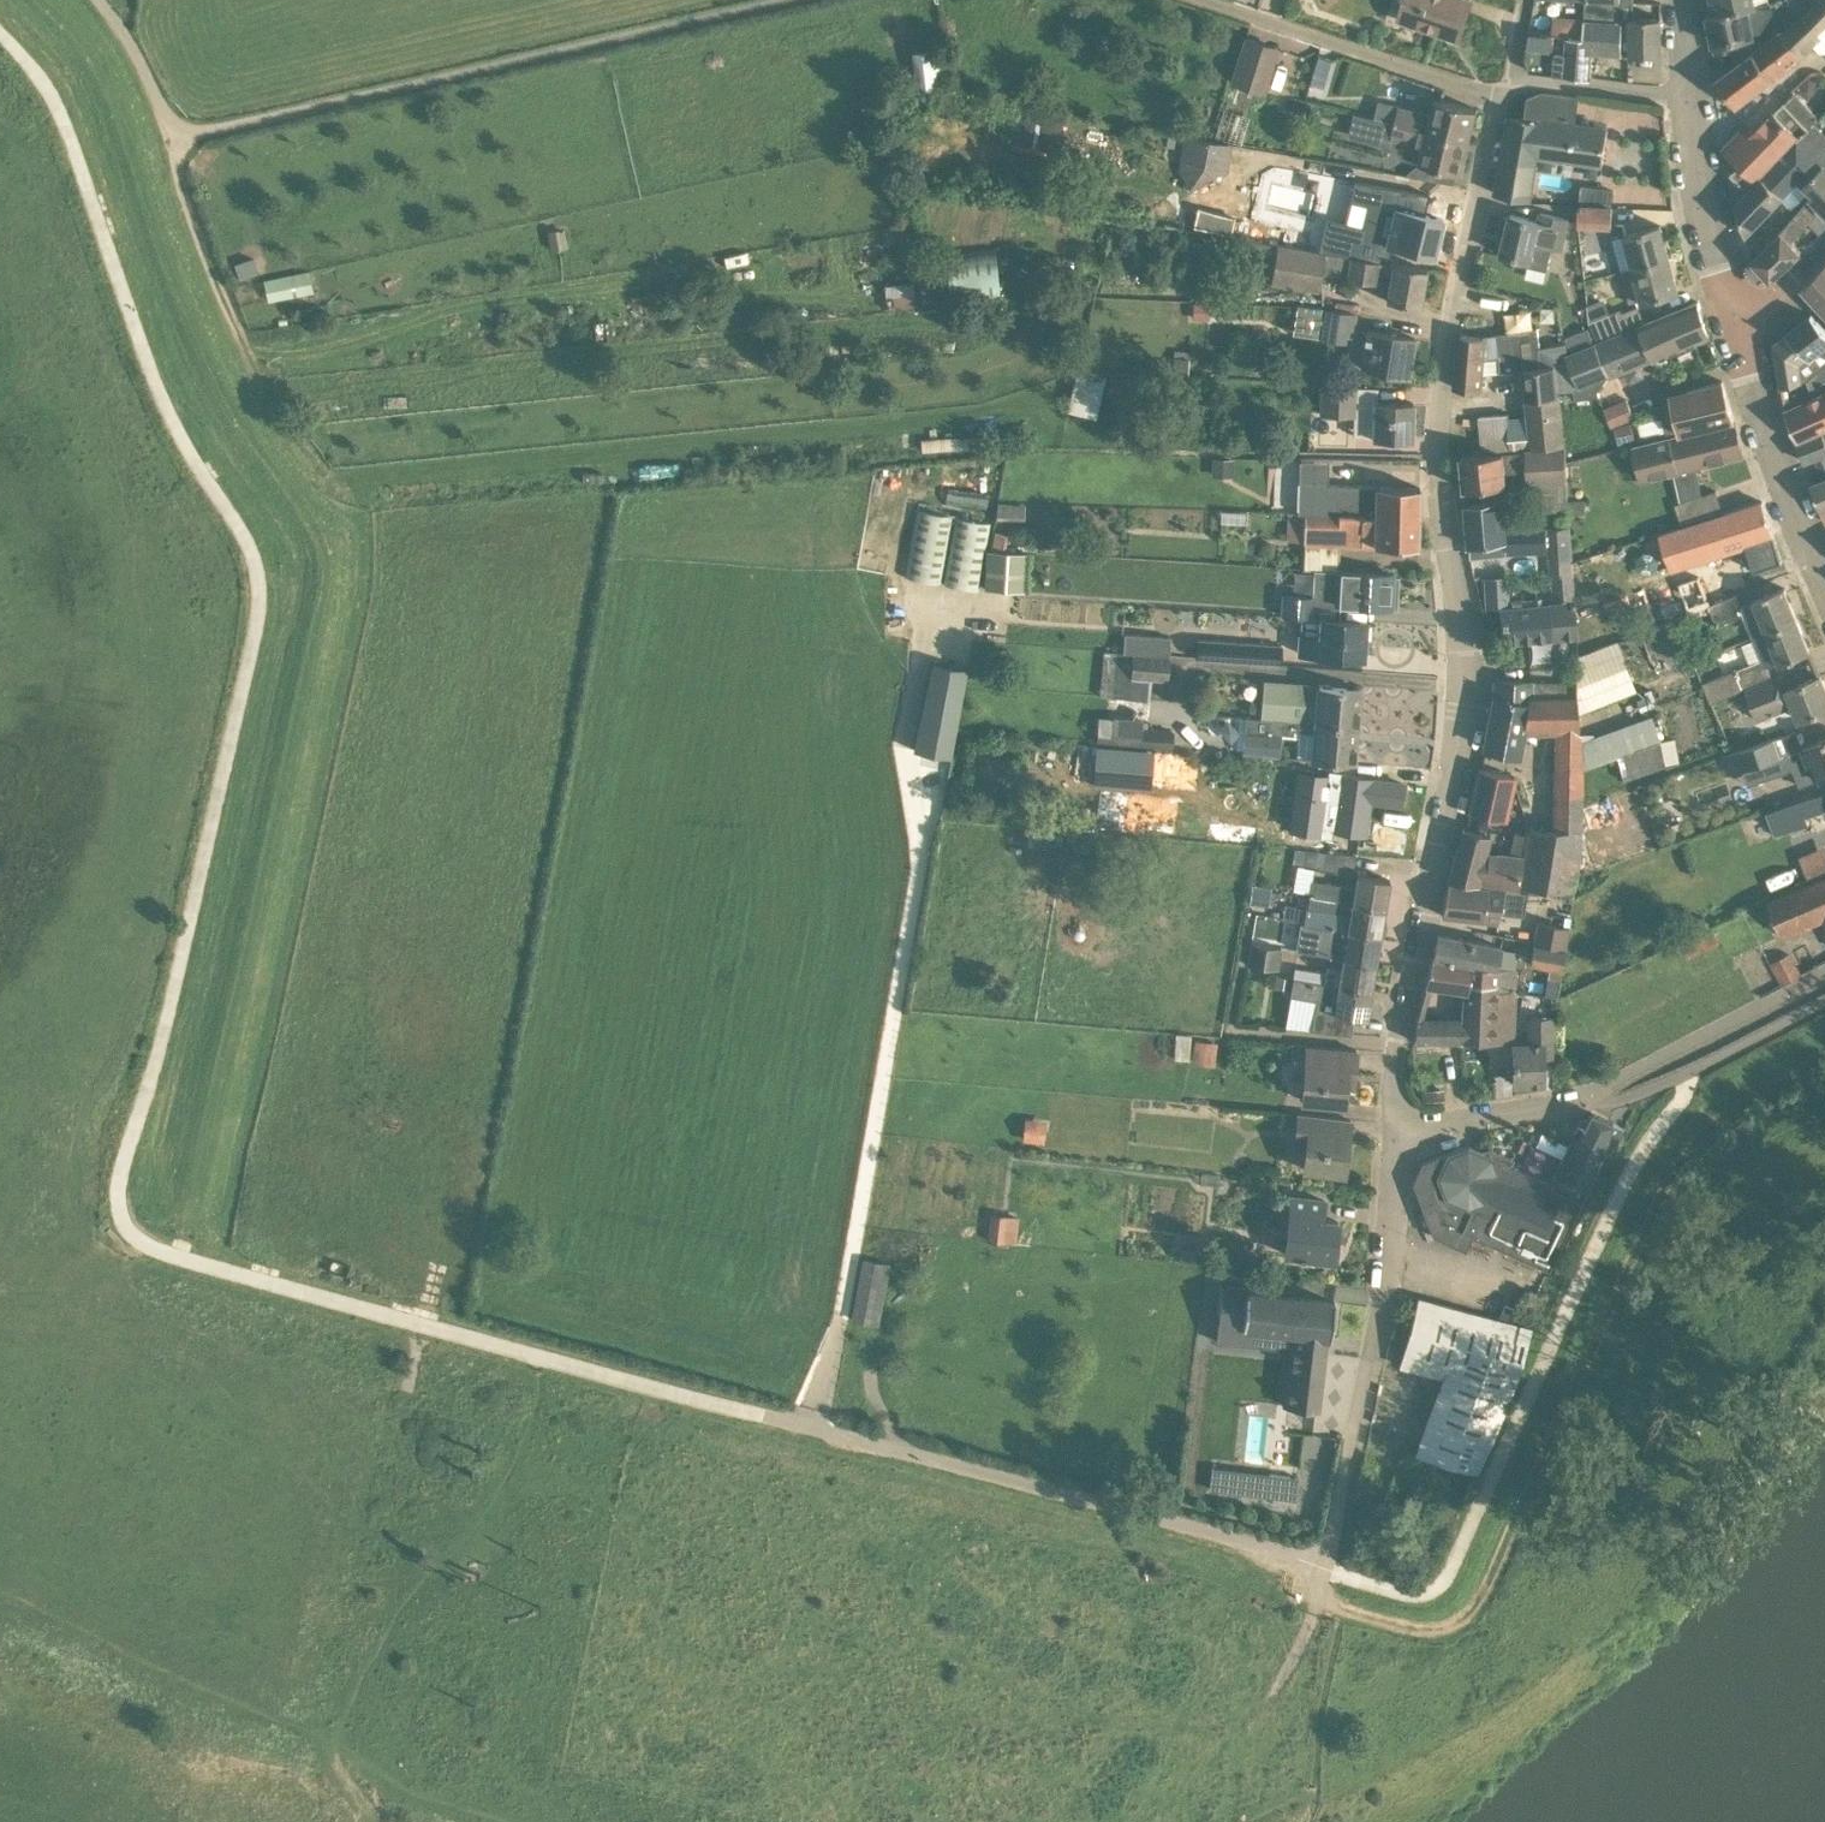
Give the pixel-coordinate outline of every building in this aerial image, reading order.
[(1418,26),(1448,36),(1450,32),(1457,35),(1469,0),(1408,0),(1402,18),(1419,23),(1418,26)] [(1631,2),(1590,0),(1584,0),(1583,20),(1621,23),(1620,54),(1620,55),(1661,55),(1661,17),(1630,18),(1631,2)] [(1715,12),(1715,13),(1747,6),(1747,7),(1755,5),(1754,0),(1712,0),(1715,12)] [(1817,1),(1803,16),(1782,32),(1800,55),(1813,44),(1816,46),(1824,47),(1824,0),(1818,0),(1817,1)] [(1715,13),(1715,12),(1707,14),(1713,44),(1715,52),(1735,48),(1733,40),(1753,36),(1747,7),(1747,6),(1715,13)] [(1581,37),(1583,20),(1553,18),(1552,32),(1581,37)] [(1620,54),(1621,23),(1583,20),(1581,37),(1552,32),(1530,30),(1530,28),(1529,28),(1525,58),(1530,71),(1590,78),(1592,53),(1620,54)] [(1781,31),(1716,80),(1736,105),(1801,56),(1800,55),(1782,32),(1781,31)] [(1229,82),(1264,93),(1278,46),(1243,36),(1229,82)] [(932,47),(915,46),(914,84),(931,85),(932,47)] [(1497,194),(1529,195),(1537,152),(1601,162),(1606,129),(1568,124),(1571,96),(1542,93),(1528,98),(1529,100),(1526,120),(1511,117),(1497,194)] [(1745,188),(1806,123),(1816,113),(1796,93),(1785,103),(1784,101),(1752,134),(1745,127),(1725,148),(1740,162),(1730,174),(1745,188)] [(1379,102),(1378,104),(1352,98),(1349,112),(1375,118),(1470,141),(1477,109),(1436,99),(1432,115),(1379,102)] [(1222,106),(1216,134),(1245,140),(1251,112),(1222,106)] [(1055,152),(1056,143),(1061,119),(1020,112),(1016,136),(1015,145),(1055,152)] [(1420,163),(1457,172),(1462,173),(1470,141),(1375,118),(1371,134),(1424,146),(1420,163)] [(1821,163),(1824,159),(1824,138),(1811,124),(1797,139),(1738,204),(1736,205),(1745,232),(1747,232),(1746,231),(1799,177),(1804,182),(1821,163)] [(1188,137),(1184,160),(1182,170),(1191,187),(1224,169),(1228,144),(1188,137)] [(1821,163),(1804,182),(1815,192),(1811,197),(1819,206),(1824,211),(1824,167),(1821,163)] [(1584,182),(1583,196),(1613,200),(1615,185),(1584,182)] [(1813,212),(1819,206),(1811,197),(1767,245),(1752,259),(1770,279),(1801,251),(1791,240),(1816,214),(1813,212)] [(1578,205),(1578,224),(1612,226),(1612,207),(1578,205)] [(1442,220),(1396,209),(1395,209),(1387,244),(1433,255),(1442,220)] [(1256,241),(1324,252),(1353,257),(1364,259),(1369,231),(1260,213),(1256,241)] [(1511,214),(1510,215),(1504,216),(1501,227),(1507,231),(1501,253),(1529,260),(1527,266),(1547,271),(1552,247),(1561,249),(1568,219),(1540,213),(1538,221),(1511,214)] [(1621,271),(1669,258),(1660,225),(1612,238),(1621,271)] [(1318,289),(1320,273),(1324,252),(1256,241),(1250,278),(1318,289)] [(950,292),(999,290),(998,251),(948,252),(950,292)] [(1364,259),(1353,257),(1350,278),(1373,281),(1374,273),(1382,274),(1383,268),(1392,270),(1386,300),(1419,306),(1426,269),(1364,259)] [(1642,301),(1655,298),(1678,291),(1669,258),(1621,271),(1621,272),(1633,269),(1638,284),(1625,287),(1630,303),(1641,300),(1642,301)] [(1802,287),(1824,311),(1824,263),(1802,287)] [(313,270),(267,274),(269,296),(315,292),(313,270)] [(915,282),(889,283),(889,303),(916,303),(915,282)] [(1710,336),(1699,302),(1640,325),(1652,357),(1654,360),(1710,336)] [(1355,315),(1324,310),(1296,306),(1292,332),(1319,336),(1351,341),(1355,315)] [(1621,309),(1590,322),(1597,340),(1644,320),(1638,306),(1622,313),(1621,309)] [(1818,374),(1824,367),(1824,329),(1811,314),(1786,333),(1788,334),(1774,345),(1778,370),(1782,391),(1783,390),(1783,388),(1807,383),(1818,374)] [(1570,353),(1568,353),(1566,355),(1573,389),(1576,400),(1599,395),(1598,391),(1608,376),(1652,357),(1640,325),(1608,337),(1595,343),(1593,343),(1570,353)] [(1527,398),(1559,395),(1559,394),(1558,394),(1557,391),(1572,390),(1573,389),(1566,355),(1568,353),(1565,342),(1540,347),(1538,328),(1497,336),(1500,372),(1524,369),(1527,398)] [(1570,353),(1593,343),(1589,329),(1565,338),(1570,353)] [(1414,338),(1391,334),(1367,330),(1361,368),(1408,376),(1414,338)] [(1461,335),(1458,359),(1455,388),(1480,390),(1485,338),(1461,335)] [(1107,373),(1078,366),(1068,407),(1098,414),(1107,373)] [(1823,388),(1822,383),(1818,374),(1807,383),(1811,393),(1823,388)] [(1734,419),(1722,381),(1688,389),(1689,394),(1671,398),(1679,432),(1734,419)] [(1354,415),(1355,391),(1322,389),(1320,413),(1354,415)] [(1806,402),(1784,411),(1797,441),(1824,428),(1824,394),(1824,391),(1823,392),(1824,394),(1806,402)] [(1532,448),(1563,444),(1559,395),(1527,398),(1528,416),(1532,448)] [(1620,440),(1634,435),(1628,419),(1636,416),(1628,396),(1606,404),(1620,440)] [(1413,403),(1374,401),(1373,437),(1412,439),(1413,403)] [(1511,450),(1509,417),(1508,413),(1481,415),(1483,452),(1511,450)] [(1744,454),(1735,422),(1632,447),(1641,479),(1744,454)] [(1820,435),(1797,443),(1803,461),(1824,453),(1824,439),(1823,434),(1820,435)] [(1464,489),(1488,487),(1510,485),(1510,471),(1529,469),(1530,484),(1566,481),(1566,447),(1483,455),(1461,457),(1464,489)] [(1820,469),(1824,479),(1811,485),(1821,509),(1824,507),(1824,467),(1820,469)] [(1299,478),(1298,512),(1419,517),(1420,487),(1377,486),(1328,484),(1328,479),(1299,478)] [(1683,525),(1723,510),(1716,491),(1676,505),(1683,525)] [(1506,552),(1548,550),(1547,527),(1503,529),(1500,501),(1466,504),(1470,547),(1470,555),(1506,552)] [(1746,573),(1759,569),(1782,561),(1773,533),(1762,502),(1660,536),(1670,567),(1718,551),(1722,563),(1740,557),(1746,573)] [(907,576),(939,583),(953,516),(920,509),(907,576)] [(1419,517),(1298,512),(1291,512),(1290,538),(1302,539),(1302,543),(1418,547),(1419,517)] [(945,583),(978,589),(989,523),(956,516),(945,583)] [(1567,526),(1547,527),(1548,550),(1549,559),(1569,557),(1567,526)] [(1024,591),(1027,553),(986,551),(983,589),(1024,591)] [(1393,574),(1335,571),(1334,604),(1391,608),(1393,574)] [(1509,602),(1508,572),(1484,573),(1485,603),(1509,602)] [(1743,615),(1752,637),(1766,632),(1797,619),(1785,588),(1770,594),(1769,592),(1764,594),(1765,596),(1742,605),(1737,594),(1708,606),(1716,626),(1743,615)] [(1300,617),(1316,618),(1318,595),(1311,595),(1281,593),(1280,615),(1300,617)] [(1572,602),(1524,606),(1500,608),(1504,643),(1575,637),(1572,602)] [(1366,621),(1339,619),(1316,618),(1300,617),(1299,636),(1297,636),(1296,653),(1363,657),(1366,621)] [(1797,619),(1766,632),(1752,637),(1753,639),(1740,644),(1749,664),(1734,670),(1703,682),(1711,702),(1742,690),(1745,689),(1772,678),(1766,664),(1777,660),(1778,663),(1790,658),(1791,659),(1796,657),(1795,656),(1810,650),(1797,619)] [(1125,633),(1123,653),(1168,656),(1170,638),(1125,633)] [(1194,657),(1281,663),(1282,644),(1196,638),(1194,657)] [(1636,689),(1618,642),(1578,657),(1580,691),(1586,708),(1636,689)] [(1166,680),(1168,656),(1123,653),(1104,651),(1099,695),(1146,700),(1149,678),(1166,680)] [(911,752),(950,759),(967,667),(928,660),(911,752)] [(1772,678),(1745,689),(1757,720),(1794,705),(1800,720),(1824,710),(1824,687),(1820,675),(1778,692),(1772,678)] [(1260,717),(1266,717),(1357,725),(1360,689),(1263,681),(1260,717)] [(1578,731),(1575,696),(1530,697),(1530,681),(1495,681),(1494,698),(1484,747),(1518,754),(1524,724),(1529,725),(1560,720),(1555,829),(1529,827),(1527,835),(1521,857),(1519,886),(1569,889),(1577,830),(1579,785),(1578,769),(1578,743),(1578,731)] [(1173,731),(1141,729),(1142,719),(1098,716),(1096,742),(1172,747),(1173,731)] [(1313,759),(1330,760),(1354,762),(1357,725),(1266,717),(1265,733),(1243,731),(1241,752),(1279,755),(1281,735),(1299,736),(1297,758),(1313,759)] [(1785,754),(1779,736),(1733,751),(1737,763),(1739,769),(1785,754)] [(1803,748),(1790,753),(1800,783),(1821,776),(1822,779),(1824,778),(1824,739),(1803,748)] [(1657,740),(1616,755),(1623,780),(1664,765),(1657,740)] [(1328,776),(1330,760),(1313,759),(1297,758),(1287,757),(1286,772),(1328,776)] [(1469,812),(1493,818),(1503,820),(1514,777),(1480,768),(1469,812)] [(1102,770),(1101,807),(1159,809),(1161,773),(1102,770)] [(1341,774),(1339,794),(1317,791),(1311,827),(1333,830),(1364,835),(1369,800),(1401,805),(1404,784),(1372,779),(1341,774)] [(1199,808),(1202,793),(1179,790),(1177,805),(1199,808)] [(1767,811),(1774,833),(1808,822),(1806,815),(1824,809),(1824,791),(1767,811)] [(1463,828),(1449,881),(1518,890),(1519,886),(1521,857),(1510,856),(1484,853),(1489,835),(1463,828)] [(1517,832),(1510,856),(1521,857),(1527,835),(1517,832)] [(1357,854),(1294,848),(1292,864),(1336,869),(1335,871),(1355,873),(1357,854)] [(1309,895),(1353,902),(1385,908),(1390,880),(1356,874),(1354,888),(1311,880),(1313,869),(1295,866),(1291,889),(1310,892),(1309,895)] [(1768,901),(1782,934),(1824,917),(1824,919),(1824,877),(1768,901)] [(1498,921),(1499,913),(1522,915),(1527,892),(1448,884),(1441,915),(1442,915),(1443,915),(1498,921)] [(1385,908),(1353,902),(1351,915),(1286,904),(1283,919),(1380,936),(1385,908)] [(1326,954),(1344,957),(1376,963),(1380,936),(1283,919),(1281,933),(1302,936),(1301,940),(1328,944),(1326,954)] [(1536,921),(1532,942),(1566,948),(1569,926),(1536,921)] [(1681,943),(1687,956),(1718,942),(1711,929),(1681,943)] [(1426,981),(1460,986),(1467,987),(1468,979),(1495,983),(1495,987),(1515,988),(1516,969),(1496,967),(1500,947),(1438,934),(1433,959),(1431,959),(1426,981)] [(1247,964),(1278,970),(1281,947),(1250,942),(1247,964)] [(1562,968),(1566,948),(1532,942),(1529,963),(1562,968)] [(1790,954),(1773,963),(1784,983),(1785,984),(1801,975),(1790,954)] [(1297,967),(1295,978),(1339,985),(1371,990),(1376,963),(1344,957),(1342,968),(1326,965),(1325,971),(1297,967)] [(1371,990),(1339,985),(1295,978),(1292,995),(1336,1002),(1335,1010),(1313,1007),(1311,1031),(1351,1035),(1354,1017),(1366,1019),(1371,990)] [(1460,986),(1458,1014),(1464,1015),(1464,1019),(1462,1040),(1514,1042),(1515,988),(1495,987),(1495,983),(1468,979),(1467,987),(1460,986)] [(1464,1015),(1458,1014),(1418,1013),(1416,1019),(1414,1041),(1462,1040),(1464,1019),(1464,1015)] [(1529,1017),(1529,1044),(1513,1044),(1513,1083),(1543,1082),(1543,1058),(1552,1057),(1552,1016),(1529,1017)] [(1194,1059),(1216,1062),(1220,1040),(1197,1037),(1194,1059)] [(1308,1045),(1306,1069),(1303,1101),(1344,1104),(1346,1084),(1353,1085),(1356,1049),(1308,1045)] [(1550,1182),(1583,1197),(1605,1151),(1612,1153),(1623,1128),(1612,1122),(1591,1112),(1587,1121),(1585,1120),(1584,1120),(1582,1120),(1581,1121),(1580,1121),(1579,1122),(1578,1123),(1578,1124),(1578,1125),(1577,1127),(1550,1182)] [(1305,1170),(1319,1171),(1343,1174),(1350,1119),(1299,1113),(1295,1148),(1307,1149),(1305,1170)] [(1025,1138),(1046,1139),(1047,1116),(1027,1115),(1025,1138)] [(1413,1183),(1421,1205),(1433,1236),(1465,1251),(1473,1235),(1549,1270),(1583,1197),(1550,1182),(1510,1164),(1512,1158),(1489,1148),(1481,1151),(1468,1145),(1422,1162),(1413,1183)] [(1285,1254),(1309,1257),(1333,1260),(1338,1221),(1322,1220),(1325,1200),(1292,1197),(1285,1254)] [(991,1216),(988,1240),(1014,1243),(1017,1219),(991,1216)] [(853,1319),(878,1324),(889,1265),(864,1260),(853,1319)] [(1292,1348),(1292,1350),(1285,1406),(1316,1409),(1325,1335),(1331,1336),(1335,1302),(1223,1289),(1217,1341),(1249,1345),(1252,1326),(1296,1332),(1294,1349),(1292,1348)] [(1446,1373),(1418,1452),(1478,1471),(1492,1444),(1514,1389),(1512,1388),(1533,1330),(1452,1307),(1418,1298),(1402,1361),(1446,1373)] [(1270,1473),(1267,1496),(1296,1499),(1299,1476),(1270,1473)]
